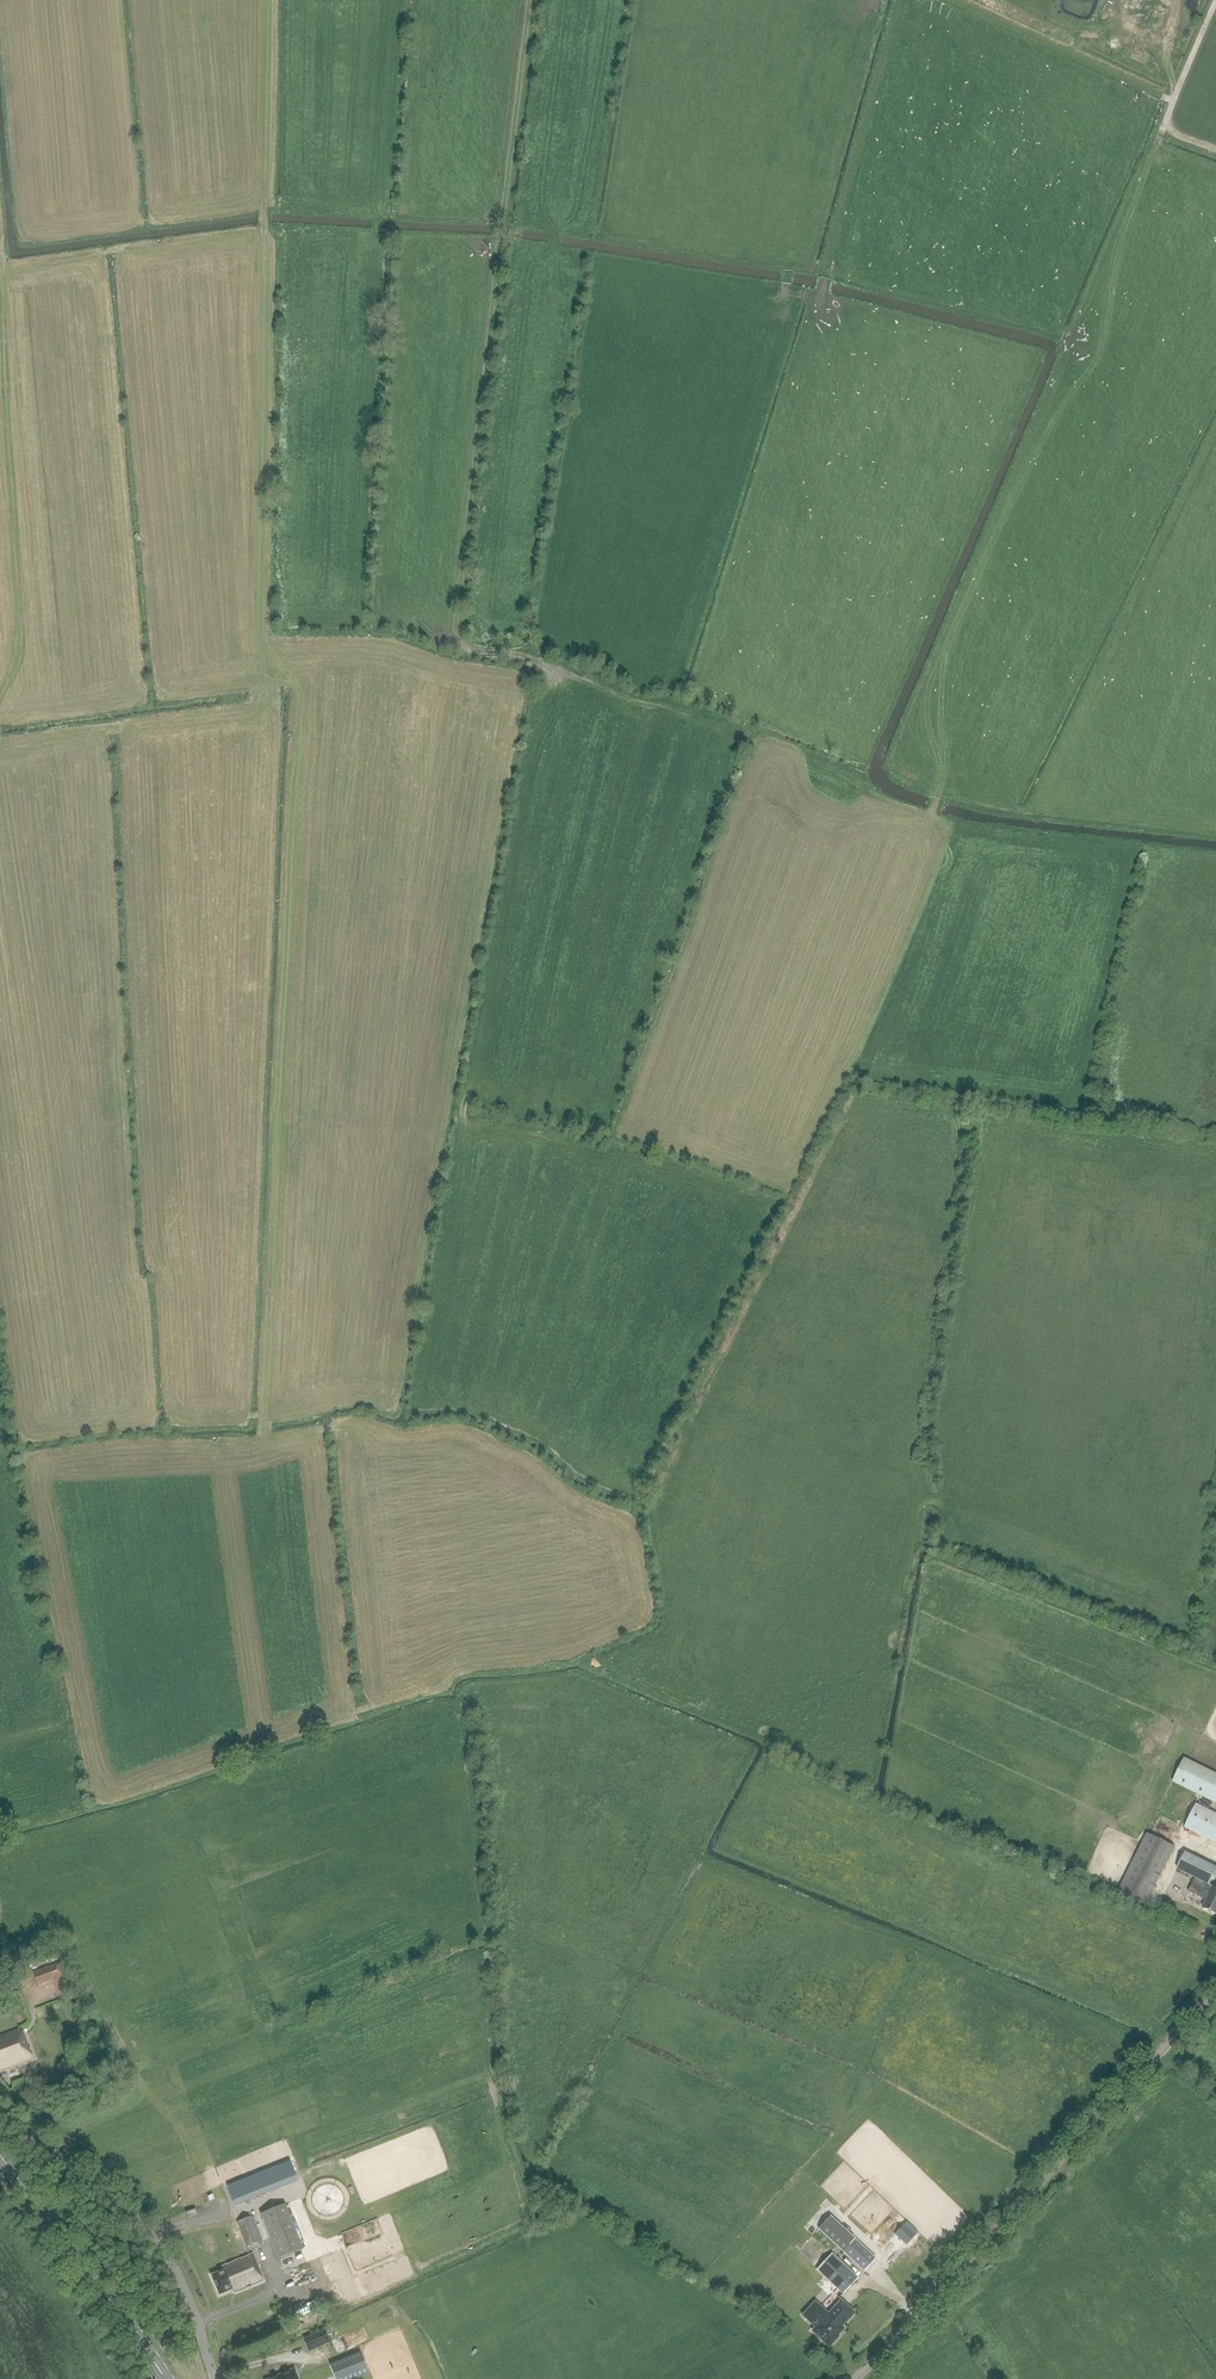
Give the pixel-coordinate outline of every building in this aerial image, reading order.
[(1184,1758),(1172,1782),(1215,1804),(1215,1773),(1184,1758)] [(1215,1843),(1215,1814),(1196,1804),(1184,1827),(1215,1843)] [(1146,1833),(1118,1890),(1146,1905),(1175,1847),(1146,1833)] [(1206,1901),(1202,1908),(1215,1914),(1215,1887),(1209,1884),(1215,1870),(1215,1867),(1185,1851),(1176,1870),(1195,1879),(1188,1892),(1206,1901)] [(52,1981),(59,1998),(73,1993),(61,1963),(34,1974),(39,1986),(52,1981)] [(31,2058),(21,2029),(0,2037),(0,2069),(31,2058)] [(246,2202),(296,2185),(291,2173),(241,2190),(246,2202)] [(260,2214),(278,2259),(303,2249),(285,2204),(260,2214)] [(187,2218),(198,2214),(196,2209),(185,2213),(187,2218)] [(254,2213),(238,2218),(246,2244),(263,2239),(254,2213)] [(842,2251),(854,2239),(829,2216),(818,2228),(842,2251)] [(914,2236),(903,2225),(894,2234),(905,2245),(914,2236)] [(864,2271),(875,2259),(854,2239),(843,2251),(864,2271)] [(842,2293),(857,2278),(831,2253),(816,2269),(842,2293)] [(233,2293),(263,2281),(253,2254),(223,2266),(224,2270),(211,2275),(219,2295),(232,2290),(233,2293)] [(835,2334),(854,2313),(840,2300),(827,2313),(815,2301),(802,2315),(816,2329),(813,2333),(829,2347),(838,2337),(835,2334)] [(324,2331),(304,2340),(309,2350),(328,2342),(324,2331)] [(330,2365),(335,2378),(353,2378),(368,2373),(360,2353),(330,2365)] [(270,2378),(300,2378),(295,2369),(270,2378)]
